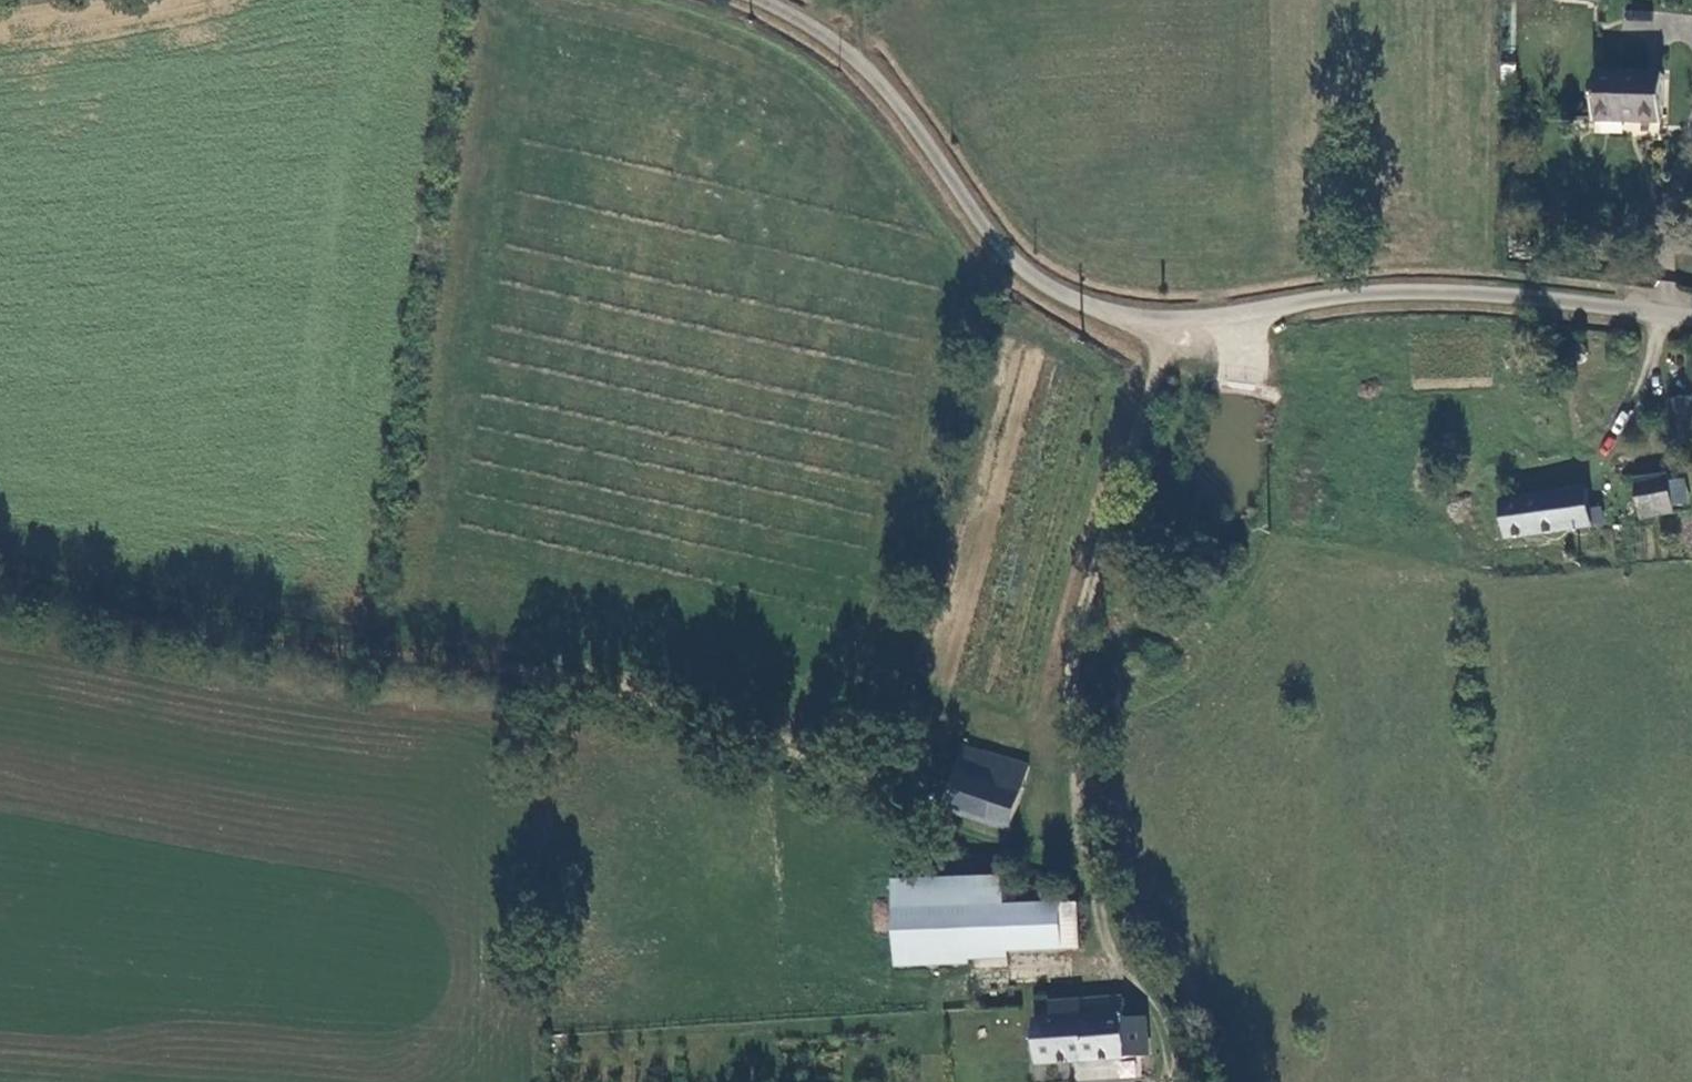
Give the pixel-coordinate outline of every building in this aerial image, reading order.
[(1658,78),(1594,75),(1591,120),(1655,122),(1658,78)] [(1676,458),(1691,456),(1691,396),(1669,399),(1676,458)] [(1636,480),(1641,519),(1673,514),(1672,504),(1682,503),(1679,480),(1667,481),(1666,476),(1636,480)] [(1583,489),(1522,498),(1523,512),(1513,513),(1515,532),(1530,529),(1531,535),(1589,526),(1583,489)] [(1028,765),(964,745),(947,810),(1012,830),(1028,765)] [(970,953),(1080,950),(1079,903),(1007,905),(1006,877),(895,880),(897,954),(970,953)] [(1126,996),(1060,1001),(1061,1013),(1076,1014),(1119,1012),(1126,1009),(1126,996)] [(1128,1018),(1126,1009),(1119,1012),(1076,1014),(1061,1013),(1062,1023),(1039,1025),(1043,1062),(1159,1055),(1158,1036),(1148,1035),(1147,1018),(1128,1018)]
